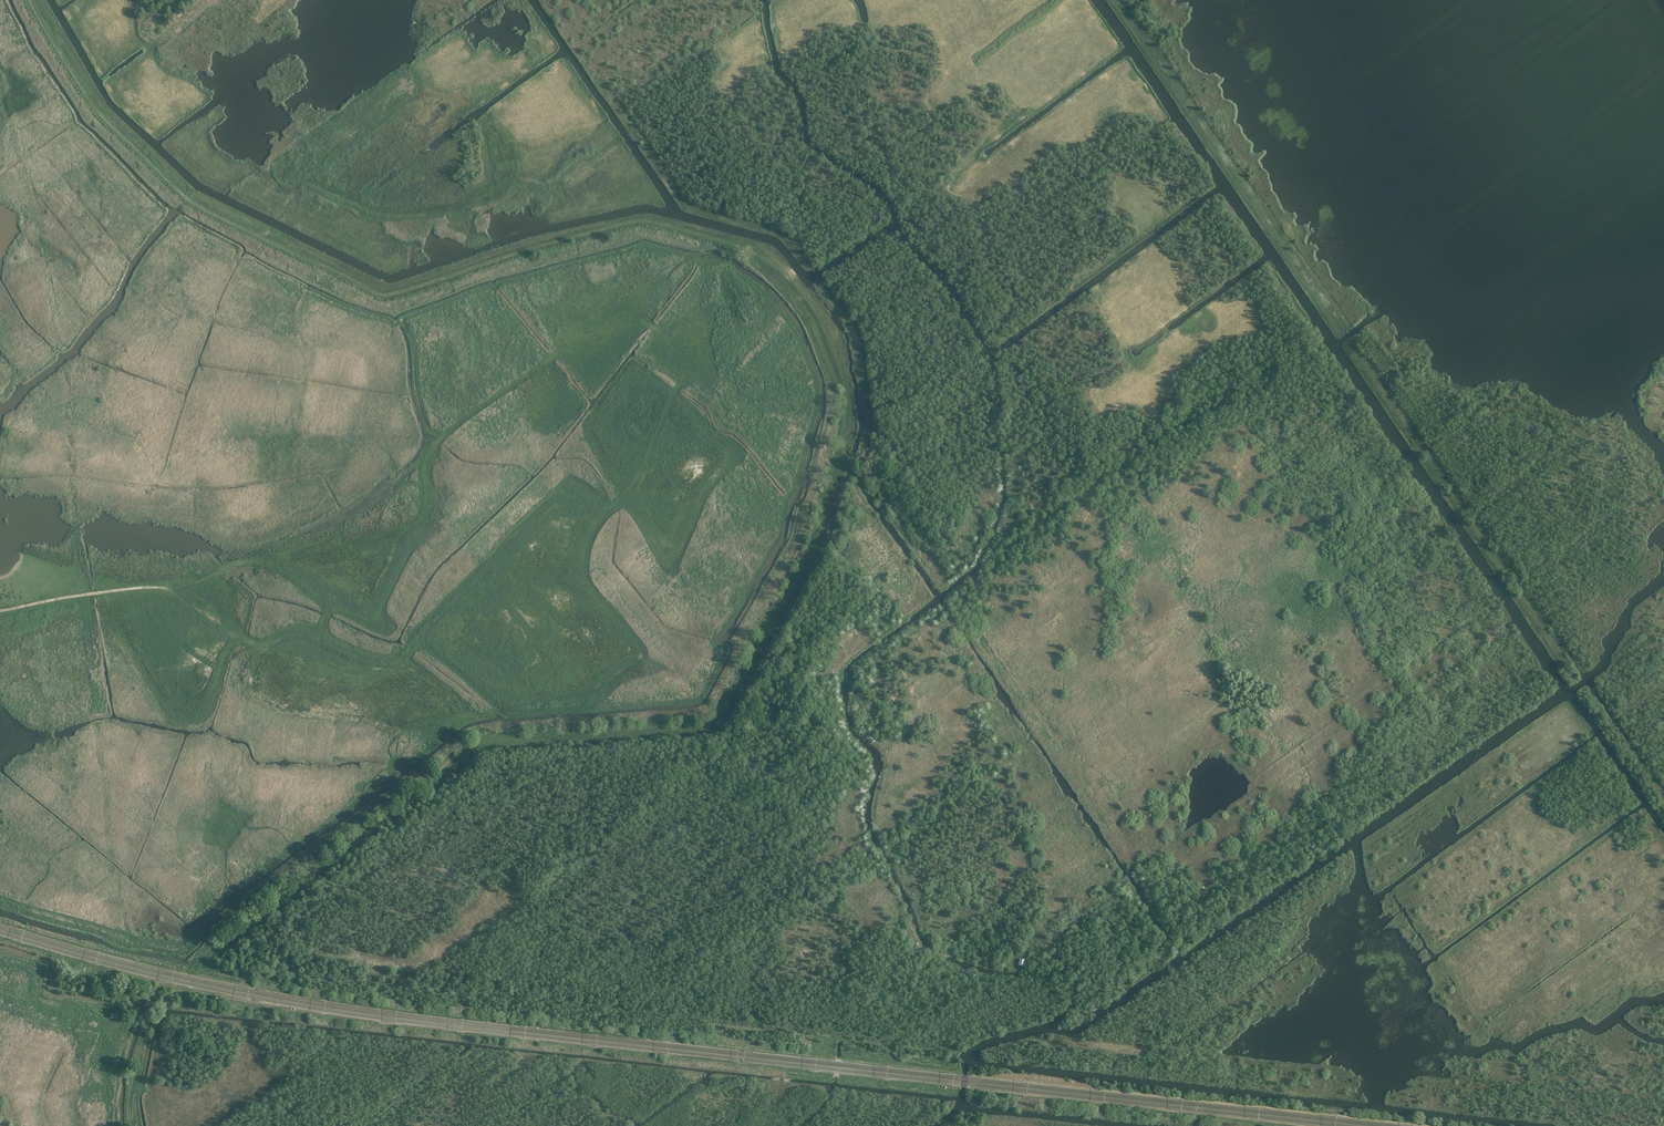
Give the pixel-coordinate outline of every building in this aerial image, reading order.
[(1134,877),(1137,882),(1145,877),(1142,871),(1134,877)]
